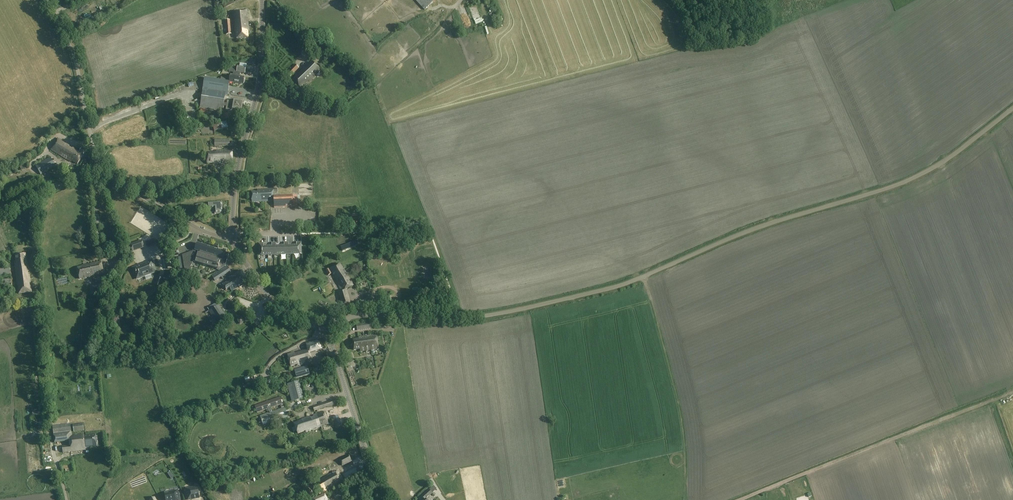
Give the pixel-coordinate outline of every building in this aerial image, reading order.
[(425,10),(435,0),(415,0),(425,10)] [(247,31),(249,31),(247,10),(233,11),(235,32),(236,32),(236,38),(248,37),(247,31)] [(483,20),(481,13),(473,15),(476,22),(483,20)] [(317,52),(325,45),(321,41),(313,48),(317,52)] [(309,81),(320,70),(311,61),(292,80),(301,88),(308,81),(309,81)] [(202,91),(225,95),(227,95),(229,82),(243,84),(244,77),(240,77),(240,73),(245,74),(246,64),(240,63),(239,67),(237,66),(232,68),(232,69),(229,69),(229,72),(233,73),(233,75),(230,74),(229,82),(205,78),(202,91)] [(291,77),(299,68),(295,64),(287,73),(291,77)] [(223,111),(225,95),(202,91),(200,107),(223,111)] [(231,101),(227,101),(226,111),(231,112),(232,110),(242,112),(243,102),(231,100),(231,101)] [(212,125),(214,131),(228,127),(226,121),(212,125)] [(50,149),(62,156),(71,162),(72,161),(77,164),(86,151),(82,148),(80,152),(57,138),(50,149)] [(213,164),(232,163),(232,150),(216,150),(216,151),(213,151),(213,152),(207,153),(207,163),(213,163),(213,164)] [(41,175),(55,166),(50,157),(35,166),(41,175)] [(252,202),(274,201),(273,196),(273,189),(257,189),(257,191),(251,191),(252,202)] [(297,195),(273,196),(274,201),(274,208),(298,207),(297,205),(298,205),(297,195)] [(214,214),(223,213),(222,202),(208,203),(209,210),(214,209),(214,214)] [(359,215),(352,216),(352,224),(360,223),(359,215)] [(130,244),(132,251),(147,246),(145,239),(130,244)] [(339,246),(341,251),(354,245),(352,241),(339,246)] [(293,255),(299,254),(299,250),(301,250),(301,242),(299,243),(299,242),(296,242),(296,245),(293,246),(293,255)] [(225,266),(225,265),(229,253),(225,252),(218,250),(197,243),(195,250),(193,251),(193,250),(192,250),(193,250),(193,251),(182,255),(184,267),(191,266),(193,261),(195,262),(217,269),(217,270),(219,270),(225,266)] [(264,246),(264,243),(261,243),(261,244),(259,244),(259,251),(261,251),(262,255),(268,255),(268,246),(264,246)] [(18,294),(31,292),(30,286),(29,286),(29,283),(30,283),(29,275),(28,275),(27,272),(29,271),(28,262),(26,262),(25,254),(15,255),(16,262),(14,262),(18,294)] [(133,272),(133,273),(134,273),(136,279),(156,272),(152,261),(132,268),(133,271),(133,272)] [(89,278),(104,275),(101,262),(87,265),(82,266),(77,267),(80,279),(89,277),(89,278)] [(10,274),(9,264),(0,266),(0,275),(10,274)] [(333,275),(342,291),(339,292),(342,300),(340,301),(342,310),(351,307),(346,290),(353,285),(344,269),(343,270),(340,264),(330,269),(333,275)] [(227,266),(212,276),(215,281),(230,271),(227,266)] [(229,277),(230,278),(230,279),(229,280),(229,279),(225,281),(227,283),(223,285),(226,290),(229,288),(231,291),(239,287),(239,288),(243,285),(242,283),(248,280),(242,271),(232,277),(231,276),(229,277)] [(155,285),(160,287),(163,279),(157,277),(155,285)] [(1,280),(2,288),(12,287),(11,278),(1,280)] [(100,283),(92,284),(93,290),(95,290),(95,294),(104,293),(103,288),(105,288),(104,281),(100,281),(100,283)] [(370,294),(364,296),(367,304),(373,302),(370,294)] [(226,316),(219,305),(212,309),(210,305),(207,307),(210,311),(209,311),(216,322),(226,316)] [(356,325),(357,331),(371,328),(370,323),(356,325)] [(358,339),(352,340),(354,350),(360,349),(360,351),(378,349),(376,335),(358,337),(358,339)] [(309,353),(316,351),(318,350),(322,349),(320,342),(318,343),(317,340),(306,343),(307,348),(309,353)] [(307,348),(287,355),(290,366),(297,364),(297,366),(312,361),(309,353),(307,348)] [(325,364),(318,366),(320,372),(327,369),(325,364)] [(307,366),(298,369),(300,377),(309,374),(307,366)] [(287,385),(292,402),(304,399),(300,381),(287,385)] [(260,416),(263,425),(288,416),(281,396),(255,406),(257,413),(268,409),(269,413),(260,416)] [(313,407),(314,411),(337,404),(335,399),(313,407)] [(306,432),(314,429),(313,429),(316,428),(328,424),(323,412),(313,415),(313,417),(310,418),(310,416),(302,419),(302,420),(297,421),(298,422),(294,424),(298,434),(305,431),(306,432)] [(85,448),(97,447),(95,435),(84,436),(84,435),(72,436),(70,424),(53,426),(55,443),(69,441),(70,446),(62,446),(63,453),(86,450),(85,448)] [(339,460),(342,466),(352,461),(349,455),(339,460)] [(327,491),(343,482),(336,470),(325,477),(327,479),(324,480),(323,479),(314,485),(320,496),(327,491)] [(186,489),(186,490),(185,491),(186,493),(187,493),(186,493),(188,499),(199,498),(197,487),(186,489)] [(427,499),(430,496),(429,496),(432,493),(429,490),(421,496),(423,499),(422,499),(428,499),(427,499)] [(169,493),(169,495),(165,496),(166,499),(179,499),(178,491),(169,493)]
